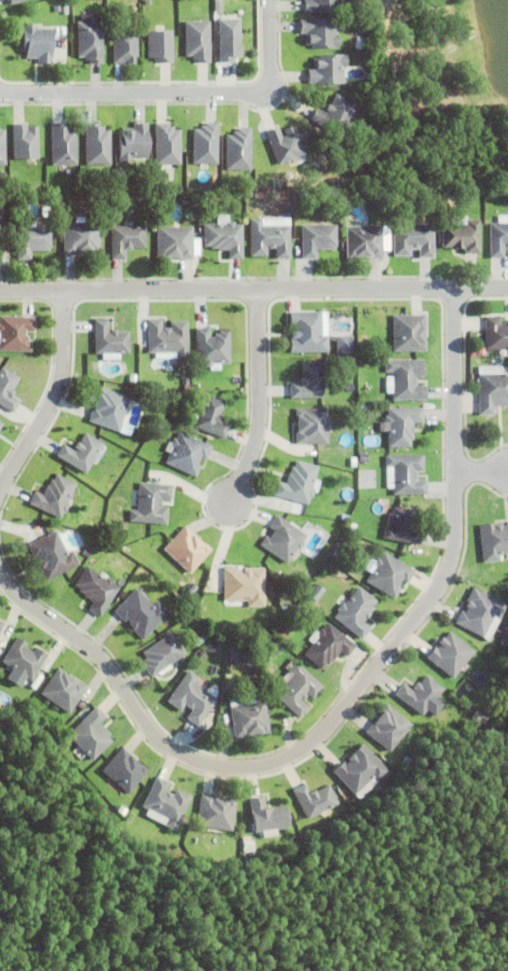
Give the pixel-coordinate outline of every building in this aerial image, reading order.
[(310,1),(310,0),(339,0),(339,15),(304,15),(304,1),(310,1)] [(215,19),(216,62),(230,61),(230,56),(237,56),(237,18),(215,19)] [(312,49),(306,49),(306,35),(300,35),(300,21),(335,21),(335,37),(338,37),(338,51),(312,51),(312,49)] [(89,66),(89,63),(85,63),(85,59),(78,59),(77,24),(102,24),(103,66),(89,66)] [(197,66),(197,63),(193,63),(192,59),(185,59),(185,24),(210,24),(211,65),(197,66)] [(39,61),(26,61),(26,54),(23,54),(23,29),(36,28),(36,31),(52,31),(52,66),(39,66),(39,61)] [(144,30),(144,60),(169,60),(170,30),(144,30)] [(126,68),(126,65),(114,66),(113,33),(137,32),(138,59),(135,59),(135,67),(126,68)] [(309,71),(314,71),(314,59),(320,59),(321,57),(346,57),(346,70),(343,70),(343,87),(309,86),(309,71)] [(328,114),(326,113),(329,107),(330,107),(336,96),(356,106),(341,138),(310,123),(317,110),(327,115),(328,114)] [(178,129),(168,129),(168,123),(152,122),(152,164),(178,164),(178,129)] [(190,129),(190,163),(215,164),(215,122),(198,122),(198,129),(190,129)] [(30,134),(30,129),(39,129),(39,161),(14,161),(14,126),(28,126),(28,134),(30,134)] [(71,129),(71,133),(77,133),(77,168),(52,168),(52,126),(66,126),(66,129),(71,129)] [(105,129),(105,132),(112,132),(112,168),(86,168),(86,126),(101,126),(101,129),(105,129)] [(133,161),(133,164),(120,164),(119,138),(125,138),(125,135),(133,135),(133,137),(135,137),(134,126),(148,126),(149,161),(133,161)] [(267,134),(280,130),(283,139),(287,138),(285,132),(294,129),(297,136),(298,135),(306,158),(278,168),(267,134)] [(227,173),(227,137),(233,137),(233,134),(238,134),(238,131),(252,131),(252,173),(227,173)] [(308,196),(319,196),(320,203),(308,204),(308,196)] [(419,254),(411,254),(411,260),(394,260),(393,220),(405,220),(405,228),(433,227),(433,262),(419,262),(419,254)] [(277,262),(277,251),(276,251),(276,252),(269,252),(269,251),(268,251),(268,260),(251,260),(251,221),(263,221),(263,227),(291,227),(291,263),(277,262)] [(51,229),(52,251),(50,251),(50,254),(31,254),(31,263),(17,263),(17,229),(26,229),(26,223),(37,223),(37,229),(51,229)] [(64,224),(99,224),(99,257),(64,257),(64,224)] [(243,227),(243,263),(230,263),(229,254),(218,254),(218,252),(211,252),(211,249),(204,249),(204,227),(227,227),(227,224),(235,224),(235,227),(243,227)] [(452,251),(443,251),(443,227),(467,227),(467,224),(480,224),(479,257),(465,257),(465,254),(452,254),(452,251)] [(490,226),(507,226),(507,251),(506,251),(506,248),(504,248),(504,260),(490,260),(490,226)] [(111,229),(146,228),(146,250),(132,250),(132,254),(126,254),(126,263),(111,263),(111,229)] [(335,251),(335,253),(316,253),(316,263),(302,263),(302,228),(337,228),(336,251),(335,251)] [(157,262),(158,229),(194,230),(193,263),(157,262)] [(347,229),(382,229),(383,262),(347,263),(347,229)] [(291,328),(293,328),(293,324),(290,324),(290,310),(327,310),(328,351),(290,351),(290,334),(291,334),(291,328)] [(425,339),(426,349),(394,350),(393,314),(425,313),(425,328),(424,328),(424,339),(425,339)] [(31,350),(0,349),(0,315),(35,316),(34,330),(25,330),(25,334),(28,334),(28,339),(31,339),(31,350)] [(503,321),(507,321),(507,349),(485,349),(485,316),(499,316),(499,323),(503,323),(503,321)] [(103,352),(95,352),(95,318),(108,318),(108,331),(110,331),(110,328),(117,328),(117,331),(129,331),(129,352),(120,352),(120,359),(103,359),(103,352)] [(188,358),(176,358),(176,351),(148,351),(148,318),(162,318),(162,326),(171,326),(171,320),(188,320),(188,358)] [(215,336),(215,332),(219,332),(219,329),(230,329),(230,362),(212,362),(212,365),(204,365),(204,362),(196,362),(196,327),(210,327),(210,336),(215,336)] [(336,334),(351,334),(351,351),(336,351),(336,334)] [(416,374),(416,382),(414,382),(414,384),(425,383),(425,398),(392,398),(392,371),(385,371),(385,359),(423,358),(423,374),(416,374)] [(290,396),(290,382),(299,382),(299,376),(301,376),(301,362),(323,362),(322,396),(290,396)] [(12,412),(0,404),(0,370),(3,365),(21,376),(13,389),(15,389),(11,394),(20,399),(12,412)] [(478,373),(507,372),(507,404),(492,405),(493,413),(479,413),(478,373)] [(88,420),(92,406),(93,407),(97,395),(96,395),(99,386),(130,396),(118,430),(88,420)] [(223,415),(221,420),(230,424),(225,437),(194,426),(196,419),(190,417),(195,402),(202,405),(206,394),(225,401),(220,414),(223,415)] [(413,425),(413,432),(413,438),(410,438),(410,445),(388,446),(388,430),(381,430),(380,421),(385,420),(385,415),(388,415),(388,407),(423,406),(423,420),(413,420),(413,425)] [(295,443),(295,429),(296,429),(296,417),(295,417),(295,407),(327,407),(328,442),(295,443)] [(74,450),(76,447),(73,445),(77,439),(79,441),(85,431),(103,443),(85,472),(56,454),(63,443),(74,450)] [(206,458),(200,455),(196,464),(200,465),(195,475),(165,462),(172,445),(170,445),(174,437),(176,438),(179,431),(212,445),(206,458)] [(360,453),(368,452),(368,461),(360,462),(360,453)] [(425,478),(426,492),(393,494),(393,487),(387,488),(385,455),(423,453),(424,469),(416,470),(416,478),(414,478),(414,479),(425,478)] [(314,487),(312,497),(309,496),(307,503),(274,494),(277,480),(286,483),(289,472),(290,472),(292,465),(294,466),(296,459),(318,465),(313,487),(314,487)] [(67,503),(69,504),(65,512),(63,511),(60,517),(29,503),(35,490),(42,494),(47,484),(48,485),(51,478),(53,479),(56,473),(77,482),(67,503)] [(167,524),(129,521),(130,509),(137,509),(139,481),(172,484),(171,498),(162,497),(161,506),(168,507),(167,524)] [(385,527),(386,527),(389,511),(393,512),(394,506),(417,510),(413,527),(422,529),(419,544),(383,537),(385,527)] [(304,542),(299,549),(297,548),(287,563),(260,544),(266,535),(269,538),(275,529),(269,526),(277,514),(306,534),(302,541),(304,542)] [(504,522),(507,521),(507,558),(506,558),(505,553),(498,554),(499,560),(482,562),(478,523),(500,521),(501,524),(504,524),(504,522)] [(105,529),(106,522),(113,523),(112,530),(105,529)] [(206,543),(211,548),(190,572),(163,549),(185,524),(194,532),(193,533),(205,544),(206,543)] [(72,549),(79,564),(45,580),(38,566),(40,564),(37,559),(39,558),(37,555),(33,557),(27,544),(56,530),(66,552),(72,549)] [(406,581),(401,578),(396,586),(399,588),(394,597),(366,580),(375,565),(374,564),(378,557),(380,558),(384,551),(414,569),(406,581)] [(107,576),(115,582),(113,583),(119,587),(100,616),(88,608),(92,601),(83,595),(84,594),(79,590),(80,588),(74,584),(87,565),(105,578),(107,576)] [(224,567),(238,567),(238,570),(242,570),(242,567),(264,567),(264,605),(247,605),(247,599),(224,599),(224,567)] [(307,594),(316,583),(324,589),(315,601),(307,594)] [(373,606),(362,620),(369,626),(361,637),(334,616),(339,610),(337,609),(342,602),(344,604),(358,586),(376,600),(372,605),(373,606)] [(493,615),(481,637),(453,622),(460,610),(463,611),(465,606),(464,605),(465,601),(472,587),(505,603),(498,618),(493,615)] [(157,601),(169,613),(142,639),(131,627),(132,626),(129,622),(130,621),(127,617),(124,620),(114,610),(137,588),(153,605),(157,601)] [(333,659),(329,664),(326,662),(321,668),(304,654),(312,643),(308,639),(315,629),(319,632),(322,628),(323,629),(329,622),(356,644),(347,655),(340,650),(333,659)] [(276,633),(281,626),(288,631),(282,639),(276,633)] [(435,647),(438,643),(436,641),(440,635),(442,637),(449,630),(473,650),(450,677),(424,657),(433,645),(435,647)] [(143,664),(145,662),(143,659),(146,657),(143,651),(172,632),(186,653),(151,676),(143,664)] [(1,661),(17,636),(27,643),(25,647),(33,652),(36,647),(48,654),(31,680),(1,661)] [(230,661),(232,647),(245,649),(243,663),(230,661)] [(305,691),(305,692),(307,694),(302,700),(300,698),(299,699),(308,706),(299,717),(269,691),(287,670),(285,668),(292,659),(324,686),(313,698),(305,691)] [(77,680),(87,687),(69,713),(40,693),(58,667),(63,671),(63,672),(76,681),(77,680)] [(186,717),(193,707),(191,708),(185,704),(186,702),(180,709),(167,700),(189,669),(199,676),(194,682),(217,699),(198,725),(186,717)] [(411,690),(413,689),(411,687),(415,681),(417,683),(425,674),(441,687),(420,715),(393,694),(402,683),(411,690)] [(265,701),(269,732),(260,733),(260,731),(248,733),(248,735),(235,737),(231,706),(230,706),(229,699),(256,696),(257,702),(265,701)] [(387,751),(363,731),(374,718),(380,711),(379,710),(385,703),(410,723),(387,751)] [(67,734),(97,706),(106,716),(99,722),(110,734),(108,736),(112,741),(92,760),(67,734)] [(331,771),(341,761),(344,763),(348,760),(346,758),(350,754),(349,753),(360,742),(386,770),(375,782),(371,777),(353,794),(331,771)] [(143,765),(149,770),(128,793),(101,770),(122,746),(130,754),(130,755),(142,766),(143,765)] [(166,791),(173,794),(171,796),(172,797),(176,789),(191,796),(174,830),(164,824),(167,818),(142,805),(157,776),(169,782),(164,793),(165,793),(166,791)] [(313,789),(314,791),(327,784),(337,803),(306,818),(291,788),(305,781),(309,791),(313,789)] [(229,798),(236,799),(231,831),(196,825),(201,794),(213,796),(229,799),(229,798)] [(285,805),(288,827),(254,832),(249,798),(262,796),(264,808),(285,805)] [(121,813),(124,807),(130,812),(127,817),(121,813)]
